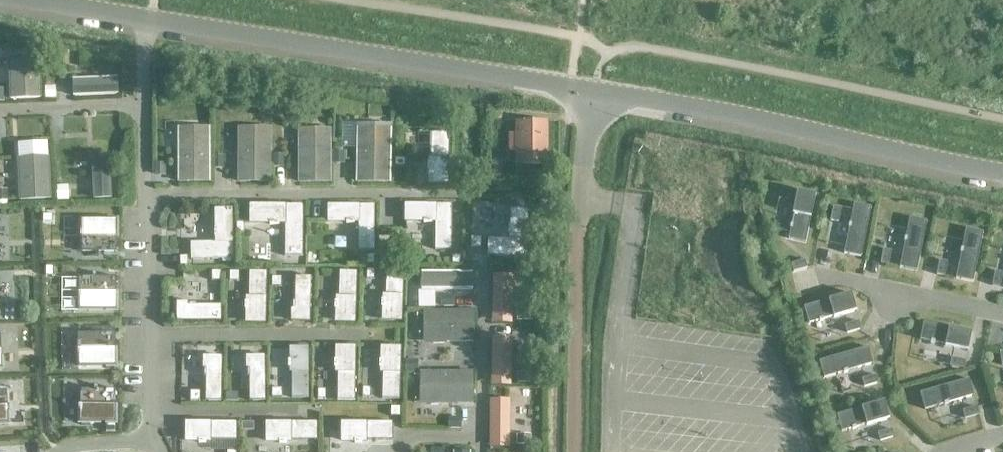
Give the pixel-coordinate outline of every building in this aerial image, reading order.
[(38,54),(8,55),(9,98),(40,97),(38,54)] [(116,77),(72,79),(72,96),(117,93),(116,77)] [(55,86),(43,87),(44,97),(55,96),(55,86)] [(500,104),(488,104),(488,119),(500,119),(500,104)] [(516,164),(545,164),(545,123),(516,123),(516,140),(510,140),(510,152),(516,152),(516,164)] [(390,127),(357,127),(357,181),(389,182),(390,127)] [(427,170),(427,185),(447,185),(448,159),(449,135),(430,134),(429,158),(427,158),(427,163),(426,163),(426,170),(427,170)] [(208,136),(177,136),(178,180),(209,181),(208,136)] [(270,137),(237,137),(237,181),(269,181),(270,137)] [(330,137),(298,137),(298,182),(330,181),(330,137)] [(343,150),(332,150),(332,162),(343,163),(343,150)] [(108,153),(91,154),(91,155),(94,197),(110,197),(108,153)] [(283,153),(272,153),(272,166),(283,166),(283,153)] [(16,157),(18,199),(49,198),(47,155),(16,157)] [(223,155),(212,155),(212,168),(223,167),(223,155)] [(154,162),(154,175),(164,175),(165,163),(154,162)] [(66,189),(55,190),(56,200),(67,199),(66,189)] [(805,243),(814,195),(802,193),(797,192),(792,215),(793,215),(791,226),(790,225),(790,229),(791,230),(789,240),(805,243)] [(860,257),(870,208),(853,204),(849,224),(848,224),(847,228),(848,228),(843,254),(860,257)] [(286,206),(249,205),(248,224),(269,225),(269,226),(279,226),(279,225),(284,225),(284,257),(302,257),(302,206),(286,206)] [(434,223),(434,250),(450,250),(451,205),(436,205),(404,205),(404,223),(423,223),(423,224),(432,223),(434,223)] [(359,206),(327,206),(327,223),(346,223),(346,224),(354,224),(354,223),(358,223),(357,251),(373,251),(374,206),(359,206)] [(838,223),(840,209),(833,207),(830,221),(838,223)] [(232,243),(232,209),(214,210),(214,229),(213,229),(214,238),(215,243),(190,244),(191,260),(233,259),(232,243)] [(508,240),(487,239),(487,256),(527,258),(527,241),(529,211),(510,210),(509,226),(508,226),(507,235),(508,235),(508,240)] [(916,271),(926,222),(909,218),(905,238),(904,238),(903,242),(904,242),(899,268),(916,271)] [(116,219),(80,219),(80,253),(116,253),(116,219)] [(972,283),(982,233),(965,229),(961,249),(960,249),(959,253),(960,253),(955,279),(972,283)] [(481,238),(471,238),(470,247),(480,247),(481,238)] [(881,250),(878,265),(887,266),(890,252),(881,250)] [(806,268),(804,260),(790,264),(793,272),(806,268)] [(944,276),(947,262),(939,261),(936,275),(944,276)] [(381,299),(380,306),(381,306),(381,320),(401,321),(403,269),(385,269),(384,293),(382,293),(382,299),(381,299)] [(334,301),(334,308),(335,308),(334,322),(354,323),(356,271),(338,270),(337,295),(335,295),(335,301),(334,301)] [(245,301),(244,301),(244,308),(245,308),(244,323),(264,323),(265,271),(248,271),(247,296),(245,295),(245,301)] [(472,271),(420,271),(421,288),(472,288),(472,271)] [(999,287),(1002,274),(994,272),(991,286),(999,287)] [(221,273),(211,273),(211,282),(221,282),(221,273)] [(238,273),(229,273),(229,282),(238,282),(238,273)] [(512,274),(493,274),(492,321),(511,321),(512,274)] [(114,277),(79,277),(79,311),(114,311),(114,277)] [(292,309),(291,309),(290,321),(309,322),(310,277),(294,277),(294,302),(292,302),(292,309)] [(280,278),(271,278),(271,288),(280,288),(280,278)] [(453,294),(440,294),(440,306),(453,306),(453,294)] [(855,312),(850,294),(803,308),(808,324),(818,321),(819,322),(822,321),(822,320),(832,317),(833,318),(855,312)] [(188,303),(176,303),(176,322),(220,322),(220,307),(196,307),(196,305),(188,305),(188,303)] [(473,310),(423,310),(424,341),(473,340),(473,310)] [(530,312),(516,312),(516,321),(530,321),(530,312)] [(860,329),(858,322),(844,326),(846,333),(860,329)] [(967,351),(970,334),(923,323),(919,340),(930,342),(929,343),(933,344),(934,343),(944,345),(944,346),(967,351)] [(114,332),(78,333),(78,365),(115,365),(114,332)] [(511,337),(492,336),(491,384),(510,384),(511,337)] [(334,360),(333,367),(334,367),(334,374),(337,374),(336,401),(354,402),(355,348),(335,347),(334,360)] [(847,372),(872,364),(867,347),(818,362),(823,379),(843,373),(843,374),(847,373),(847,372)] [(288,360),(287,360),(287,367),(288,367),(288,374),(290,374),(290,399),(307,399),(307,348),(288,348),(288,360)] [(380,360),(379,360),(379,367),(380,367),(380,374),(382,374),(381,400),(398,400),(399,349),(380,348),(380,360)] [(205,376),(205,401),(220,401),(221,357),(202,357),(202,369),(204,369),(204,376),(205,376)] [(264,358),(245,358),(245,370),(246,370),(246,377),(248,377),(248,402),(264,402),(264,358)] [(963,369),(964,361),(950,358),(949,366),(963,369)] [(417,359),(405,360),(405,371),(417,370),(417,359)] [(472,371),(420,372),(420,404),(473,403),(472,371)] [(530,374),(516,374),(516,384),(530,384),(530,374)] [(877,383),(875,375),(861,379),(863,387),(877,383)] [(973,396),(968,379),(919,394),(924,410),(944,405),(944,406),(948,405),(947,404),(973,396)] [(115,389),(79,389),(79,424),(105,424),(115,424),(115,389)] [(280,390),(270,390),(271,399),(280,399),(280,390)] [(199,391),(189,392),(190,401),(199,401),(199,391)] [(225,394),(225,402),(237,402),(237,394),(225,394)] [(491,399),(490,446),(509,447),(510,399),(491,399)] [(888,420),(883,402),(836,416),(841,433),(852,430),(852,431),(856,429),(855,428),(866,425),(866,426),(888,420)] [(978,415),(975,407),(962,411),(964,419),(978,415)] [(400,408),(390,408),(391,417),(400,417),(400,408)] [(460,417),(448,417),(448,428),(460,428),(460,417)] [(236,423),(184,423),(184,443),(198,443),(198,444),(205,444),(205,443),(210,443),(210,441),(236,441),(236,423)] [(241,423),(241,431),(253,432),(253,423),(241,423)] [(317,423),(265,424),(265,444),(279,443),(279,444),(286,444),(286,443),(291,443),(291,441),(317,441),(317,423)] [(392,423),(340,424),(340,444),(354,443),(354,444),(361,444),(361,443),(366,443),(366,441),(392,441),(392,423)] [(115,424),(105,424),(105,432),(115,432),(115,424)] [(893,437),(891,429),(877,433),(879,441),(893,437)] [(530,436),(516,436),(516,446),(530,446),(530,436)]
